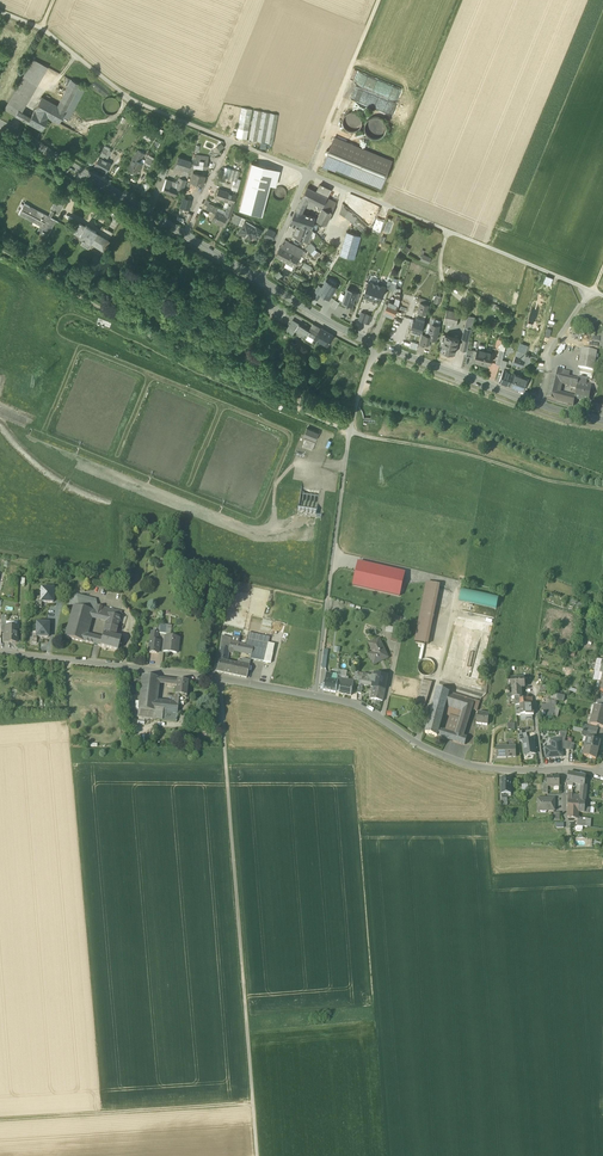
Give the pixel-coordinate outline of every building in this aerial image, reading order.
[(31,88),(18,109),(22,111),(48,67),(34,59),(20,82),(31,88)] [(83,86),(71,79),(68,86),(58,105),(41,96),(34,109),(48,116),(59,122),(62,115),(67,118),(68,115),(70,116),(85,87),(83,86)] [(92,85),(106,96),(110,92),(96,80),(92,85)] [(5,108),(15,114),(18,109),(31,88),(20,82),(5,108)] [(109,113),(113,113),(116,111),(118,107),(119,104),(117,100),(115,98),(111,96),(107,97),(104,99),(102,102),(102,106),(103,109),(106,112),(109,113)] [(236,137),(247,139),(253,109),(242,107),(236,137)] [(31,115),(28,121),(41,129),(48,116),(34,109),(31,114),(31,115)] [(249,139),(273,144),(279,114),(255,110),(249,139)] [(359,128),(361,125),(362,121),(361,117),(358,114),(355,112),(351,112),(347,113),(344,116),(343,120),(343,124),(345,127),(348,130),(352,131),(356,130),(359,128)] [(29,116),(25,113),(22,118),(28,121),(31,115),(29,116)] [(369,118),(366,121),(365,125),(365,130),(367,134),(370,136),(374,138),(378,138),(382,136),(385,133),(386,129),(386,125),(384,121),(381,118),(377,116),(373,117),(369,118)] [(150,139),(153,133),(146,130),(143,136),(150,139)] [(357,177),(381,187),(392,161),(368,151),(335,137),(323,165),(335,170),(336,168),(357,177)] [(99,156),(104,159),(109,150),(104,147),(101,151),(102,151),(99,156)] [(127,167),(136,172),(142,162),(139,160),(144,152),(138,149),(134,156),(127,167)] [(144,161),(150,163),(153,157),(147,155),(144,161)] [(94,165),(106,172),(111,163),(104,159),(99,156),(94,165)] [(188,170),(189,166),(191,160),(178,156),(173,170),(181,172),(188,175),(188,173),(188,170)] [(192,159),(191,160),(189,166),(206,168),(207,161),(196,159),(192,159)] [(239,209),(262,215),(270,184),(274,169),(251,162),(239,209)] [(158,175),(162,177),(166,167),(162,165),(158,175)] [(235,181),(237,181),(240,171),(225,167),(224,170),(222,177),(235,181)] [(280,170),(274,169),(270,184),(276,186),(280,170)] [(190,181),(201,184),(204,175),(193,172),(193,171),(192,175),(190,181)] [(178,188),(183,189),(186,179),(179,176),(179,178),(178,177),(177,179),(178,179),(177,183),(176,187),(175,187),(178,188)] [(162,190),(175,195),(178,188),(175,187),(176,187),(170,185),(171,180),(166,178),(162,190)] [(320,184),(316,191),(327,197),(331,190),(320,184)] [(273,189),(272,191),(272,194),(273,196),(274,198),(276,199),(279,200),(281,200),(283,199),(285,197),(286,196),(286,193),(286,191),(285,189),(284,188),(282,187),(280,186),(277,186),(275,187),(273,189)] [(328,197),(327,197),(316,191),(307,187),(301,200),(306,203),(313,206),(314,203),(322,207),(323,207),(328,197)] [(216,197),(222,199),(224,191),(218,189),(216,197)] [(236,195),(224,191),(222,199),(225,200),(229,201),(233,203),(233,202),(236,195)] [(328,197),(323,207),(332,211),(336,202),(337,201),(328,197)] [(181,208),(188,210),(191,201),(184,199),(181,208)] [(225,211),(224,214),(227,216),(229,217),(231,211),(234,203),(233,202),(233,203),(229,201),(226,209),(225,211)] [(45,232),(47,233),(55,219),(51,217),(30,206),(30,205),(24,202),(19,212),(30,218),(29,219),(33,221),(34,220),(42,224),(39,229),(42,230),(45,232)] [(51,210),(58,214),(62,207),(54,203),(51,210)] [(367,228),(356,219),(358,217),(343,203),(340,213),(354,222),(353,224),(363,233),(367,228)] [(302,213),(304,207),(299,204),(296,211),(290,222),(297,224),(311,228),(313,222),(314,219),(315,219),(316,218),(302,213)] [(327,223),(332,211),(323,207),(322,207),(317,219),(327,223)] [(222,225),(227,216),(224,214),(217,210),(215,213),(212,220),(222,226),(222,225)] [(232,221),(238,224),(241,217),(235,214),(232,221)] [(239,232),(250,238),(252,235),(257,238),(261,230),(256,227),(255,229),(247,224),(248,223),(246,222),(245,223),(239,232)] [(100,235),(95,232),(96,231),(86,224),(85,226),(80,223),(74,231),(85,238),(83,242),(88,246),(90,241),(95,244),(91,250),(100,255),(105,246),(106,246),(108,244),(107,243),(113,233),(107,229),(107,230),(105,228),(100,235)] [(293,236),(309,241),(311,233),(315,234),(315,232),(314,231),(313,229),(311,228),(297,224),(293,236)] [(264,237),(271,240),(276,232),(268,228),(264,237)] [(340,254),(354,258),(361,235),(347,231),(340,254)] [(285,249),(289,251),(292,244),(289,243),(289,242),(285,240),(283,243),(287,246),(285,249)] [(290,263),(294,266),(298,260),(300,257),(289,251),(285,249),(287,246),(283,243),(282,245),(281,246),(276,255),(290,263)] [(305,248),(310,252),(315,247),(311,243),(305,248)] [(303,250),(292,244),(289,251),(300,257),(300,255),(303,251),(303,250)] [(429,263),(432,256),(423,252),(420,259),(429,263)] [(312,267),(304,262),(302,267),(309,271),(312,267)] [(277,279),(283,275),(279,270),(274,274),(277,279)] [(371,275),(368,282),(370,282),(371,280),(378,283),(379,278),(377,277),(377,276),(373,275),(373,276),(371,275)] [(553,277),(546,275),(544,282),(550,284),(553,277)] [(326,280),(322,286),(319,284),(316,289),(329,297),(336,286),(326,280)] [(367,297),(372,299),(378,283),(371,280),(370,282),(368,282),(365,290),(366,291),(365,295),(366,296),(367,297)] [(383,297),(386,288),(384,287),(385,286),(378,283),(372,299),(377,301),(378,300),(380,301),(381,296),(383,297)] [(348,288),(343,301),(352,305),(355,298),(358,299),(360,292),(348,288)] [(318,299),(312,295),(309,300),(315,304),(318,299)] [(339,301),(335,299),(331,305),(335,307),(339,301)] [(384,313),(394,317),(399,304),(389,300),(384,313)] [(418,311),(426,313),(429,304),(420,301),(418,311)] [(444,321),(456,324),(459,312),(447,309),(444,320),(444,321)] [(463,338),(468,339),(474,316),(467,314),(464,325),(465,326),(462,338),(463,338)] [(412,329),(421,332),(425,318),(417,316),(416,316),(415,319),(413,318),(411,325),(413,326),(412,329)] [(299,324),(292,320),(286,330),(293,335),(296,329),(299,324)] [(428,342),(429,342),(430,337),(437,339),(438,333),(439,332),(440,330),(439,329),(440,324),(432,322),(431,327),(430,327),(429,330),(428,334),(426,333),(423,341),(425,341),(428,342)] [(319,331),(321,327),(314,323),(311,327),(319,331)] [(296,329),(306,335),(308,332),(309,331),(299,324),(296,329)] [(315,336),(327,344),(333,334),(321,327),(319,331),(311,327),(309,331),(308,332),(315,336)] [(312,342),(315,336),(308,332),(306,335),(305,338),(312,342)] [(442,350),(455,353),(459,337),(445,334),(442,350)] [(460,349),(467,351),(470,340),(468,339),(463,338),(460,349)] [(517,350),(524,352),(527,344),(520,342),(517,350)] [(475,361),(482,363),(486,350),(484,349),(478,348),(477,347),(477,351),(475,358),(476,358),(475,361)] [(466,355),(475,358),(477,351),(468,348),(466,355)] [(487,350),(486,350),(482,363),(489,365),(490,361),(491,362),(494,352),(492,351),(492,350),(487,349),(487,350)] [(496,363),(501,364),(504,351),(500,349),(496,363)] [(578,369),(593,372),(597,352),(582,349),(578,369)] [(519,368),(522,369),(524,366),(528,367),(532,355),(524,352),(517,350),(515,356),(512,366),(519,369),(519,368)] [(500,381),(510,384),(514,373),(510,371),(505,369),(504,369),(500,381)] [(560,383),(567,384),(569,378),(568,377),(562,376),(563,372),(553,370),(546,398),(556,402),(573,407),(575,400),(575,399),(557,395),(560,383)] [(529,378),(514,373),(510,384),(524,390),(529,378)] [(578,380),(573,379),(571,385),(571,388),(576,389),(577,383),(586,385),(587,380),(579,378),(578,380)] [(575,400),(588,402),(591,388),(585,387),(586,385),(577,383),(576,389),(575,399),(575,400)] [(304,435),(316,440),(319,433),(307,428),(304,435)] [(315,442),(306,438),(303,447),(312,451),(315,442)] [(301,488),(298,509),(317,511),(320,491),(301,488)] [(317,511),(298,509),(297,516),(316,519),(317,511)] [(402,587),(403,583),(405,573),(358,562),(353,586),(399,596),(402,587)] [(414,641),(428,644),(440,586),(426,583),(414,641)] [(41,588),(41,598),(41,602),(53,602),(53,589),(41,588)] [(463,589),(460,600),(498,609),(500,598),(463,589)] [(95,606),(96,600),(76,595),(73,606),(92,611),(94,606),(95,606)] [(86,635),(91,616),(93,611),(92,611),(73,606),(65,637),(84,642),(86,635)] [(122,612),(102,607),(99,618),(107,620),(103,634),(115,637),(116,633),(122,612)] [(394,628),(394,629),(399,630),(402,618),(396,616),(394,628)] [(49,623),(37,623),(36,633),(36,637),(37,637),(48,637),(49,623)] [(5,641),(17,642),(17,627),(6,627),(5,632),(5,641)] [(394,629),(399,630),(397,639),(392,637),(391,642),(398,643),(401,630),(399,630),(394,629)] [(260,649),(267,650),(268,643),(270,637),(248,633),(247,638),(258,641),(259,641),(258,643),(261,644),(260,649)] [(103,634),(102,639),(100,646),(118,651),(121,638),(115,637),(103,634)] [(84,642),(94,645),(95,637),(86,635),(84,642)] [(164,652),(177,654),(179,638),(170,637),(166,636),(164,652)] [(218,660),(219,660),(227,661),(228,655),(229,652),(233,653),(233,651),(245,653),(247,646),(246,645),(245,645),(238,644),(231,642),(232,639),(222,636),(218,660)] [(94,645),(100,646),(102,639),(95,637),(94,645)] [(250,659),(264,662),(267,650),(260,649),(261,644),(258,643),(259,641),(258,641),(247,638),(246,645),(247,646),(245,653),(251,654),(251,657),(250,659)] [(369,655),(373,665),(388,658),(379,639),(373,642),(377,651),(369,655)] [(149,652),(157,653),(159,641),(157,641),(151,640),(149,652)] [(264,662),(271,663),(275,645),(268,643),(267,650),(264,662)] [(237,664),(227,661),(219,660),(217,672),(247,678),(250,660),(243,659),(242,665),(240,664),(241,661),(239,661),(239,660),(238,660),(237,664)] [(434,671),(435,668),(434,664),(433,662),(430,660),(427,659),(423,659),(421,661),(420,661),(418,664),(418,667),(418,670),(420,673),(423,675),(426,676),(429,675),(432,674),(434,671)] [(593,680),(599,682),(601,673),(600,673),(599,673),(595,672),(593,680)] [(323,690),(336,693),(336,692),(337,687),(337,685),(338,682),(332,681),(333,678),(331,677),(331,674),(326,673),(323,690)] [(387,676),(375,673),(374,676),(372,676),(370,683),(373,683),(372,687),(373,687),(385,690),(387,676)] [(362,678),(358,677),(358,681),(358,684),(372,687),(373,683),(370,683),(372,676),(362,674),(362,678)] [(141,687),(138,710),(154,712),(155,701),(157,684),(158,678),(142,676),(142,680),(141,687)] [(512,698),(515,698),(521,697),(521,688),(524,688),(524,679),(511,679),(511,688),(512,688),(512,694),(512,698)] [(339,693),(351,696),(354,682),(348,681),(342,680),(340,686),(340,687),(339,693)] [(416,707),(423,708),(426,701),(432,682),(422,680),(416,707)] [(175,695),(180,696),(187,696),(188,682),(177,681),(176,686),(175,695)] [(541,685),(540,689),(540,693),(545,693),(546,690),(547,690),(548,686),(541,685)] [(385,690),(373,687),(371,698),(376,700),(381,701),(383,701),(385,690)] [(442,717),(444,712),(445,706),(449,693),(437,689),(432,709),(429,708),(427,715),(430,716),(431,713),(442,717)] [(449,693),(445,706),(463,711),(470,714),(471,709),(474,701),(449,693)] [(168,702),(155,701),(154,712),(138,710),(137,718),(176,722),(179,702),(180,696),(175,695),(175,698),(171,698),(171,701),(168,701),(168,702)] [(516,706),(523,706),(523,699),(522,699),(521,698),(521,697),(515,698),(515,700),(516,706)] [(520,715),(526,715),(525,705),(523,706),(516,706),(516,715),(520,715)] [(532,705),(525,705),(526,715),(526,716),(532,715),(533,715),(532,705)] [(550,711),(549,716),(551,716),(553,716),(554,712),(555,707),(556,706),(546,705),(545,709),(545,710),(550,711)] [(450,716),(460,719),(463,711),(445,706),(444,712),(445,712),(445,714),(450,716)] [(594,716),(602,718),(602,709),(596,707),(594,716)] [(470,714),(463,711),(460,719),(455,734),(453,741),(465,745),(467,738),(463,737),(464,734),(470,714)] [(476,723),(487,725),(488,723),(489,714),(488,714),(478,712),(476,723)] [(425,733),(437,737),(437,736),(439,729),(442,717),(431,713),(430,716),(425,733)] [(450,732),(455,734),(460,719),(450,716),(446,731),(450,732)] [(594,716),(592,725),(602,728),(602,718),(594,716)] [(585,726),(583,730),(583,733),(582,735),(586,736),(586,738),(587,738),(589,738),(593,739),(594,737),(596,737),(597,733),(598,729),(585,726)] [(437,736),(448,739),(450,732),(446,731),(439,729),(437,736)] [(566,749),(569,750),(571,743),(567,742),(565,742),(567,732),(560,732),(560,739),(561,739),(561,749),(562,749),(566,749)] [(518,736),(519,742),(523,741),(527,740),(526,733),(518,736)] [(589,738),(586,747),(598,750),(600,741),(593,739),(589,738)] [(545,748),(546,758),(562,757),(562,749),(561,749),(561,739),(560,739),(554,740),(555,747),(551,748),(545,748)] [(527,740),(523,741),(525,755),(535,754),(533,740),(527,740)] [(596,760),(598,750),(586,747),(585,747),(583,746),(582,750),(585,751),(584,757),(596,760)] [(497,757),(515,757),(515,747),(506,747),(497,747),(497,757)] [(585,776),(574,774),(573,784),(575,784),(577,785),(581,786),(584,786),(584,784),(585,776)] [(501,793),(511,793),(511,779),(510,779),(510,777),(505,777),(505,779),(501,779),(501,793)] [(548,786),(559,786),(559,777),(547,777),(547,784),(547,786),(548,786)] [(547,809),(547,810),(554,810),(554,798),(550,798),(550,799),(548,799),(548,798),(538,799),(538,809),(547,809)] [(569,811),(578,812),(579,801),(574,801),(572,801),(568,800),(568,811),(569,811)] [(577,826),(587,827),(588,818),(578,818),(577,826)]
